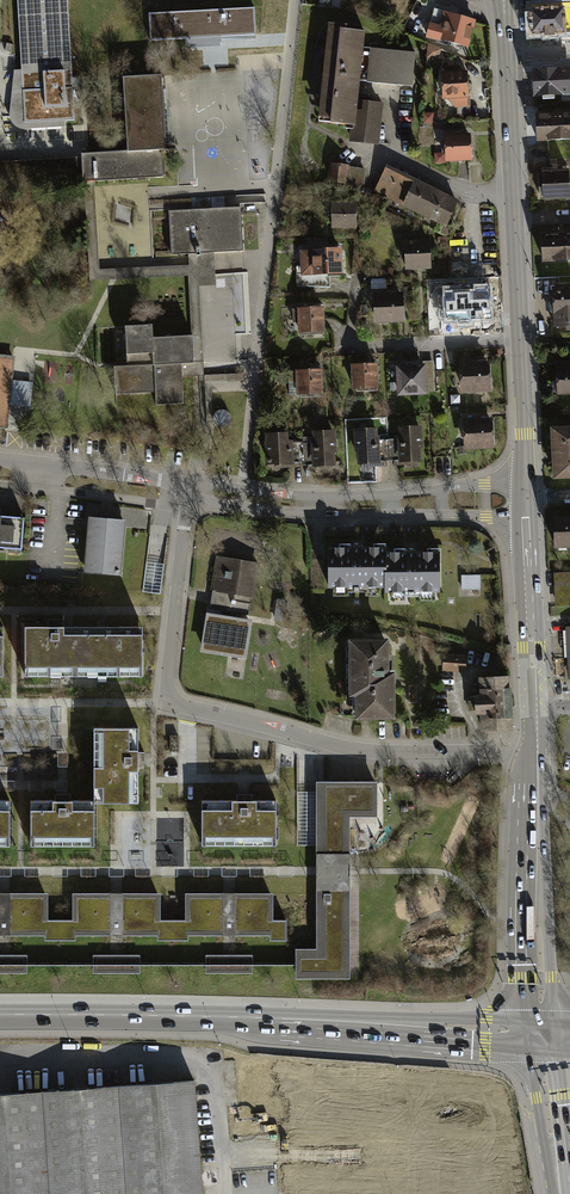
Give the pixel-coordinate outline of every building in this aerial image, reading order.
[(25,123),(75,120),(68,0),(18,0),(25,123)] [(530,35),(545,34),(545,36),(554,36),(554,34),(569,33),(569,9),(548,10),(548,0),(529,0),(530,35)] [(254,7),(149,13),(150,40),(205,37),(256,34),(254,7)] [(438,42),(467,50),(473,23),(445,16),(438,42)] [(328,97),(326,124),(357,127),(364,128),(367,103),(369,83),(373,49),(375,32),(336,27),(333,59),(328,97)] [(441,58),(442,45),(430,45),(430,57),(441,58)] [(369,83),(419,88),(423,54),(373,49),(369,83)] [(527,106),(545,105),(545,97),(566,96),(565,87),(569,87),(569,69),(564,69),(564,68),(530,69),(531,96),(527,96),(527,106)] [(82,162),(0,167),(0,186),(83,181),(94,181),(163,177),(161,149),(165,149),(161,75),(123,77),(127,151),(82,153),(82,162)] [(473,75),(445,76),(446,100),(474,99),(473,75)] [(356,144),(384,147),(389,105),(367,103),(364,128),(357,127),(356,144)] [(537,143),(569,141),(569,116),(536,117),(537,143)] [(476,138),(447,140),(448,165),(478,163),(476,138)] [(330,164),(328,185),(362,189),(365,168),(330,164)] [(543,172),(544,199),(569,198),(569,171),(543,172)] [(391,172),(380,196),(407,209),(418,185),(391,172)] [(94,181),(83,181),(89,280),(188,275),(192,336),(193,362),(203,361),(199,286),(215,285),(214,253),(188,254),(189,264),(99,269),(94,181)] [(418,185),(407,209),(451,229),(462,205),(418,185)] [(333,204),(333,228),(358,228),(357,204),(333,204)] [(169,217),(165,217),(167,251),(171,251),(171,255),(188,254),(214,253),(243,251),(241,207),(169,211),(169,217)] [(543,260),(569,259),(569,235),(542,236),(543,260)] [(408,247),(409,271),(435,271),(435,246),(408,247)] [(314,249),(315,274),(344,272),(343,247),(314,249)] [(300,275),(315,274),(314,249),(299,249),(300,275)] [(554,326),(569,325),(569,285),(556,285),(556,290),(554,290),(554,299),(550,302),(551,311),(554,313),(554,326)] [(463,297),(464,322),(489,321),(488,296),(463,297)] [(449,322),(464,322),(463,297),(448,298),(449,322)] [(378,301),(379,325),(409,323),(408,299),(378,301)] [(298,306),(298,331),(323,330),(322,306),(298,306)] [(116,394),(155,392),(156,406),(184,404),(183,377),(204,376),(203,361),(193,362),(192,336),(153,338),(152,325),(125,327),(127,367),(114,367),(116,394)] [(0,354),(0,425),(8,425),(15,355),(0,354)] [(557,393),(569,392),(569,363),(557,364),(558,379),(554,382),(555,391),(557,393)] [(462,365),(463,390),(489,389),(489,387),(491,385),(491,379),(488,378),(487,364),(462,365)] [(355,369),(356,393),(381,392),(380,367),(355,369)] [(402,372),(402,395),(433,395),(432,371),(402,372)] [(302,373),(303,398),(327,397),(326,373),(302,373)] [(468,424),(469,451),(498,450),(497,424),(468,424)] [(556,476),(569,475),(569,429),(553,429),(556,476)] [(403,431),(405,466),(427,464),(425,430),(403,431)] [(361,433),(363,468),(384,467),(382,432),(361,433)] [(316,437),(318,471),(340,470),(338,435),(316,437)] [(269,468),(297,467),(296,436),(267,437),(269,468)] [(86,516),(81,570),(120,574),(125,520),(86,516)] [(555,546),(569,546),(569,518),(554,518),(555,546)] [(22,552),(25,521),(0,519),(0,550),(22,552)] [(342,551),(331,551),(331,590),(336,590),(336,599),(351,599),(350,591),(367,591),(367,598),(384,598),(383,590),(388,590),(388,596),(392,596),(392,603),(409,603),(409,594),(424,594),(424,603),(439,603),(439,596),(443,596),(443,551),(430,551),(430,554),(415,554),(415,552),(397,552),(397,554),(387,554),(387,548),(374,548),(374,550),(361,550),(361,548),(342,548),(342,551)] [(251,596),(253,596),(258,563),(218,557),(204,648),(243,654),(248,622),(220,618),(221,610),(248,614),(251,596)] [(463,575),(464,589),(482,588),(482,574),(463,575)] [(75,630),(25,630),(26,680),(140,679),(140,630),(75,630)] [(349,643),(350,697),(357,696),(358,720),(395,720),(395,695),(395,675),(388,675),(387,643),(349,643)] [(441,656),(441,671),(463,672),(463,657),(441,656)] [(480,681),(482,732),(513,730),(511,679),(480,681)] [(143,729),(94,729),(94,801),(143,801),(143,729)] [(324,784),(324,854),(347,853),(347,814),(375,814),(375,783),(324,784)] [(335,904),(335,889),(347,889),(347,872),(347,853),(324,854),(324,784),(320,784),(317,784),(317,873),(317,949),(297,949),(297,956),(324,956),(324,904),(335,904)] [(276,799),(201,799),(202,848),(276,847),(276,799)] [(94,801),(30,801),(30,849),(94,849),(94,801)] [(0,803),(0,849),(12,849),(12,803),(0,803)] [(348,975),(347,889),(335,889),(335,904),(324,904),(324,956),(297,956),(297,968),(297,976),(348,975)] [(49,939),(49,945),(79,945),(79,939),(162,939),(162,944),(190,944),(190,940),(273,940),(273,946),(290,946),(290,925),(278,925),(278,897),(232,897),(189,898),(189,923),(164,923),(164,898),(122,898),(77,898),(77,925),(52,925),(52,897),(7,897),(0,897),(0,940),(49,939)] [(0,959),(0,976),(30,976),(30,969),(30,959),(0,959)] [(143,959),(96,959),(96,969),(96,977),(143,977),(143,969),(143,959)] [(255,959),(208,959),(208,969),(208,978),(255,977),(255,969),(255,959)] [(192,1085),(0,1097),(0,1193),(199,1193),(192,1085)]
